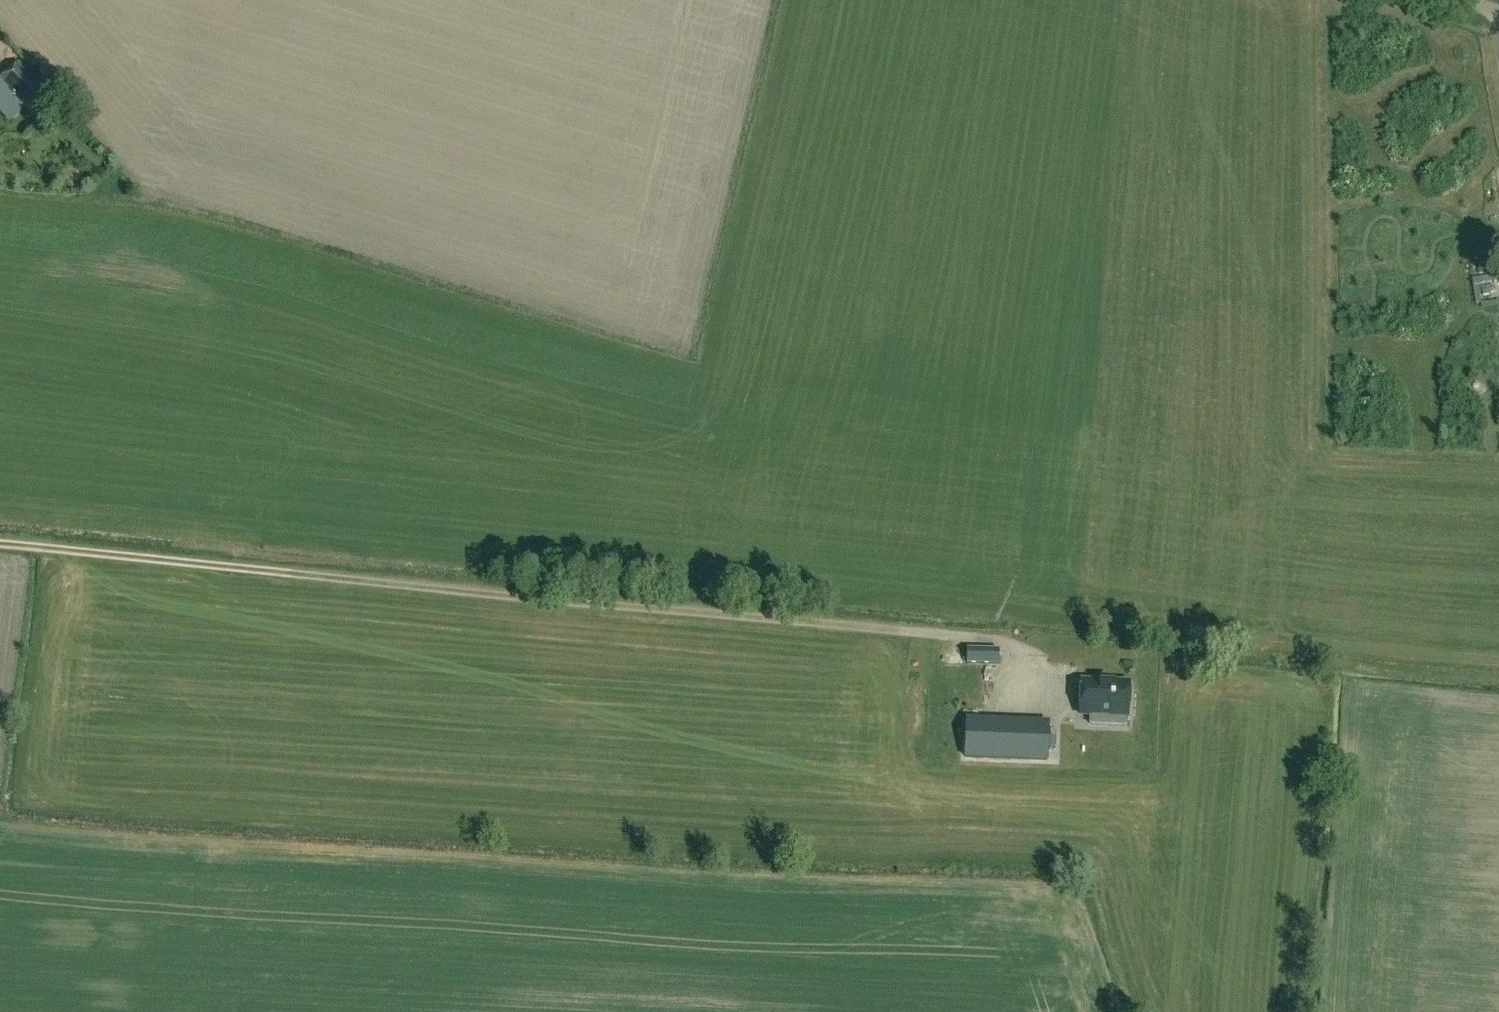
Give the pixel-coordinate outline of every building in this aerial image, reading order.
[(0,81),(0,100),(16,117),(24,108),(42,92),(18,65),(0,81)] [(33,112),(41,122),(57,107),(49,99),(33,112)] [(999,650),(967,649),(966,662),(999,663),(999,650)] [(1130,683),(1082,681),(1080,713),(1091,713),(1091,724),(1109,724),(1109,714),(1128,715),(1130,683)] [(965,757),(984,758),(1047,760),(1048,723),(985,720),(966,720),(966,731),(965,757)]
